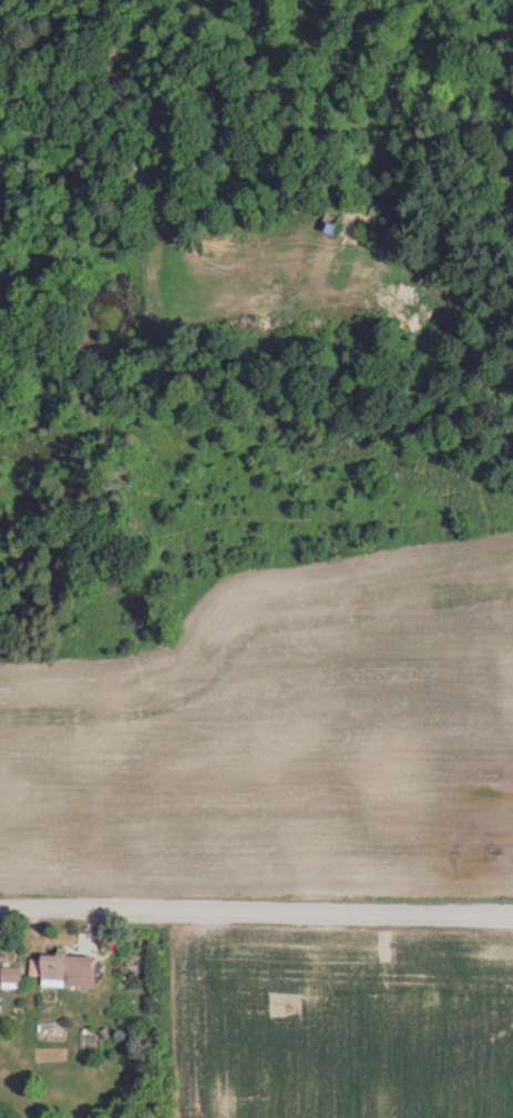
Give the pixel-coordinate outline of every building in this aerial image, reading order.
[(324,230),(331,234),(341,212),(331,207),(327,214),(331,216),(324,230)] [(94,986),(95,954),(41,953),(40,985),(94,986)] [(21,988),(21,966),(1,966),(1,988),(21,988)]
